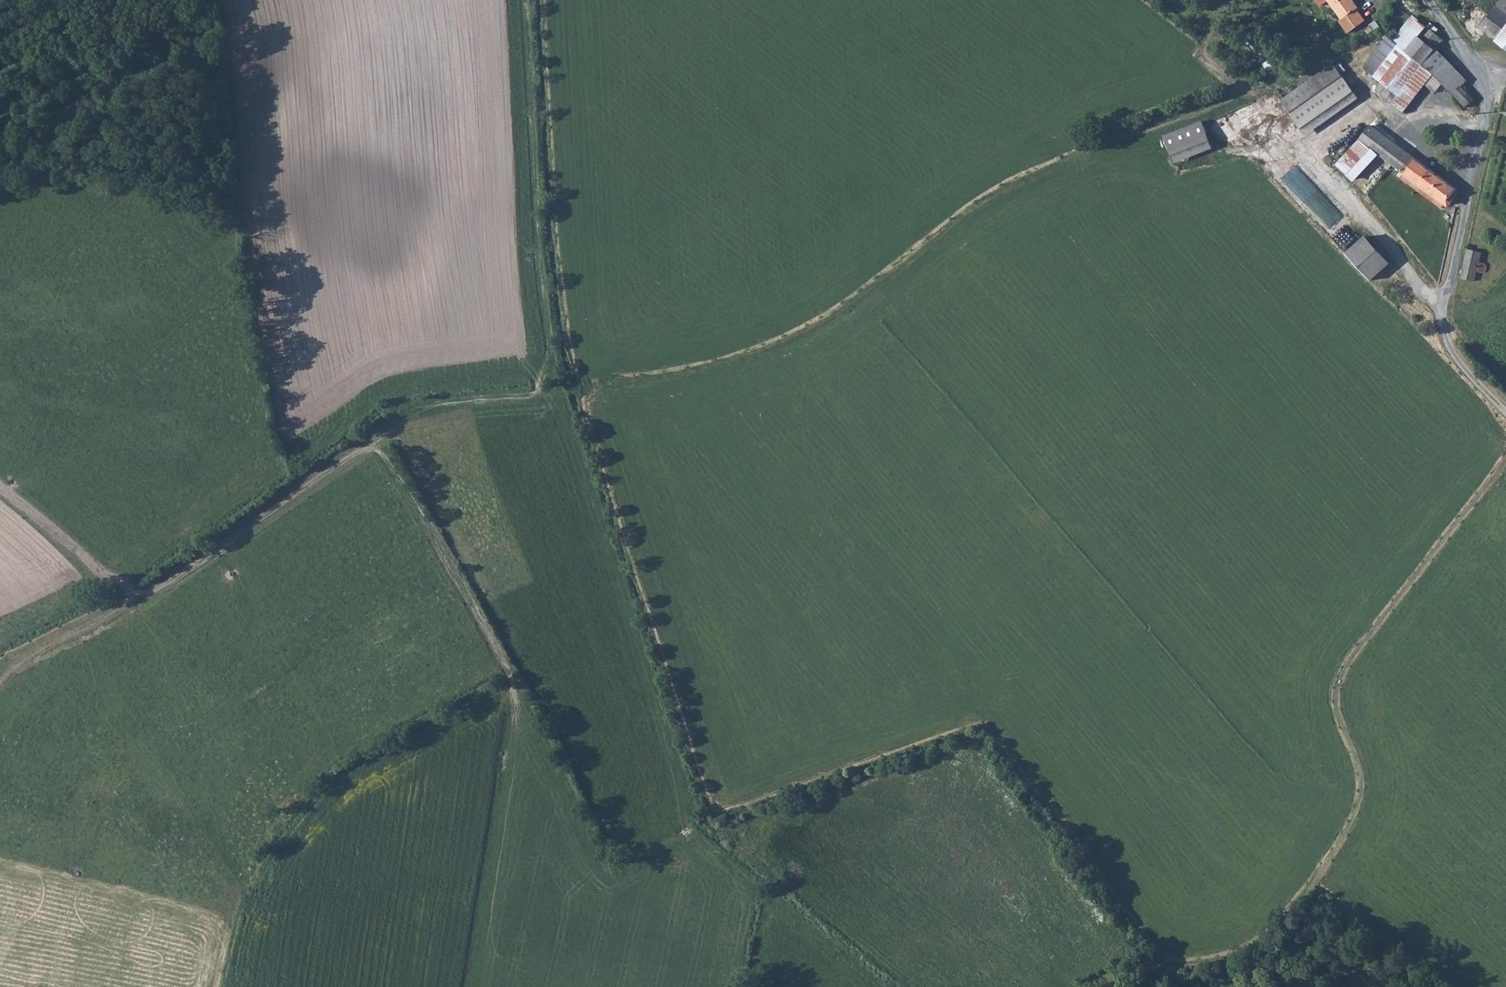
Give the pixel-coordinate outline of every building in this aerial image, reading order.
[(1356,28),(1349,18),(1360,9),(1362,8),(1355,0),(1330,0),(1345,20),(1343,21),(1351,32),(1356,28)] [(1496,6),(1505,13),(1505,0),(1501,0),(1496,6)] [(1496,6),(1481,25),(1497,38),(1497,40),(1502,44),(1505,39),(1505,13),(1496,6)] [(1349,18),(1356,28),(1367,20),(1360,9),(1349,18)] [(1409,14),(1391,38),(1397,43),(1416,19),(1409,14)] [(1434,46),(1441,36),(1425,24),(1424,26),(1416,19),(1397,43),(1421,62),(1434,46)] [(1391,38),(1388,36),(1365,67),(1381,80),(1374,88),(1393,102),(1421,62),(1397,43),(1391,38)] [(1466,78),(1434,46),(1421,62),(1439,80),(1465,106),(1471,98),(1460,85),(1466,78)] [(1281,97),(1299,124),(1352,89),(1333,61),(1281,97)] [(1421,62),(1393,102),(1403,109),(1423,82),(1432,89),(1439,80),(1421,62)] [(1403,172),(1417,183),(1428,167),(1369,124),(1358,139),(1373,150),(1403,172)] [(1179,170),(1214,156),(1202,125),(1167,138),(1179,170)] [(1342,161),(1354,176),(1373,150),(1358,139),(1342,161)] [(1351,179),(1354,176),(1342,161),(1337,168),(1351,179)] [(1417,183),(1444,203),(1455,187),(1428,167),(1417,183)] [(1398,179),(1413,190),(1417,183),(1403,172),(1398,179)] [(1439,210),(1444,203),(1417,183),(1413,190),(1439,210)] [(1389,265),(1365,239),(1346,257),(1370,282),(1389,265)] [(1479,250),(1466,247),(1465,255),(1478,258),(1479,250)] [(1478,258),(1465,255),(1462,267),(1475,271),(1475,269),(1479,271),(1482,271),(1484,269),(1485,264),(1482,262),(1477,261),(1478,258)] [(1462,267),(1460,276),(1473,279),(1475,271),(1462,267)]
